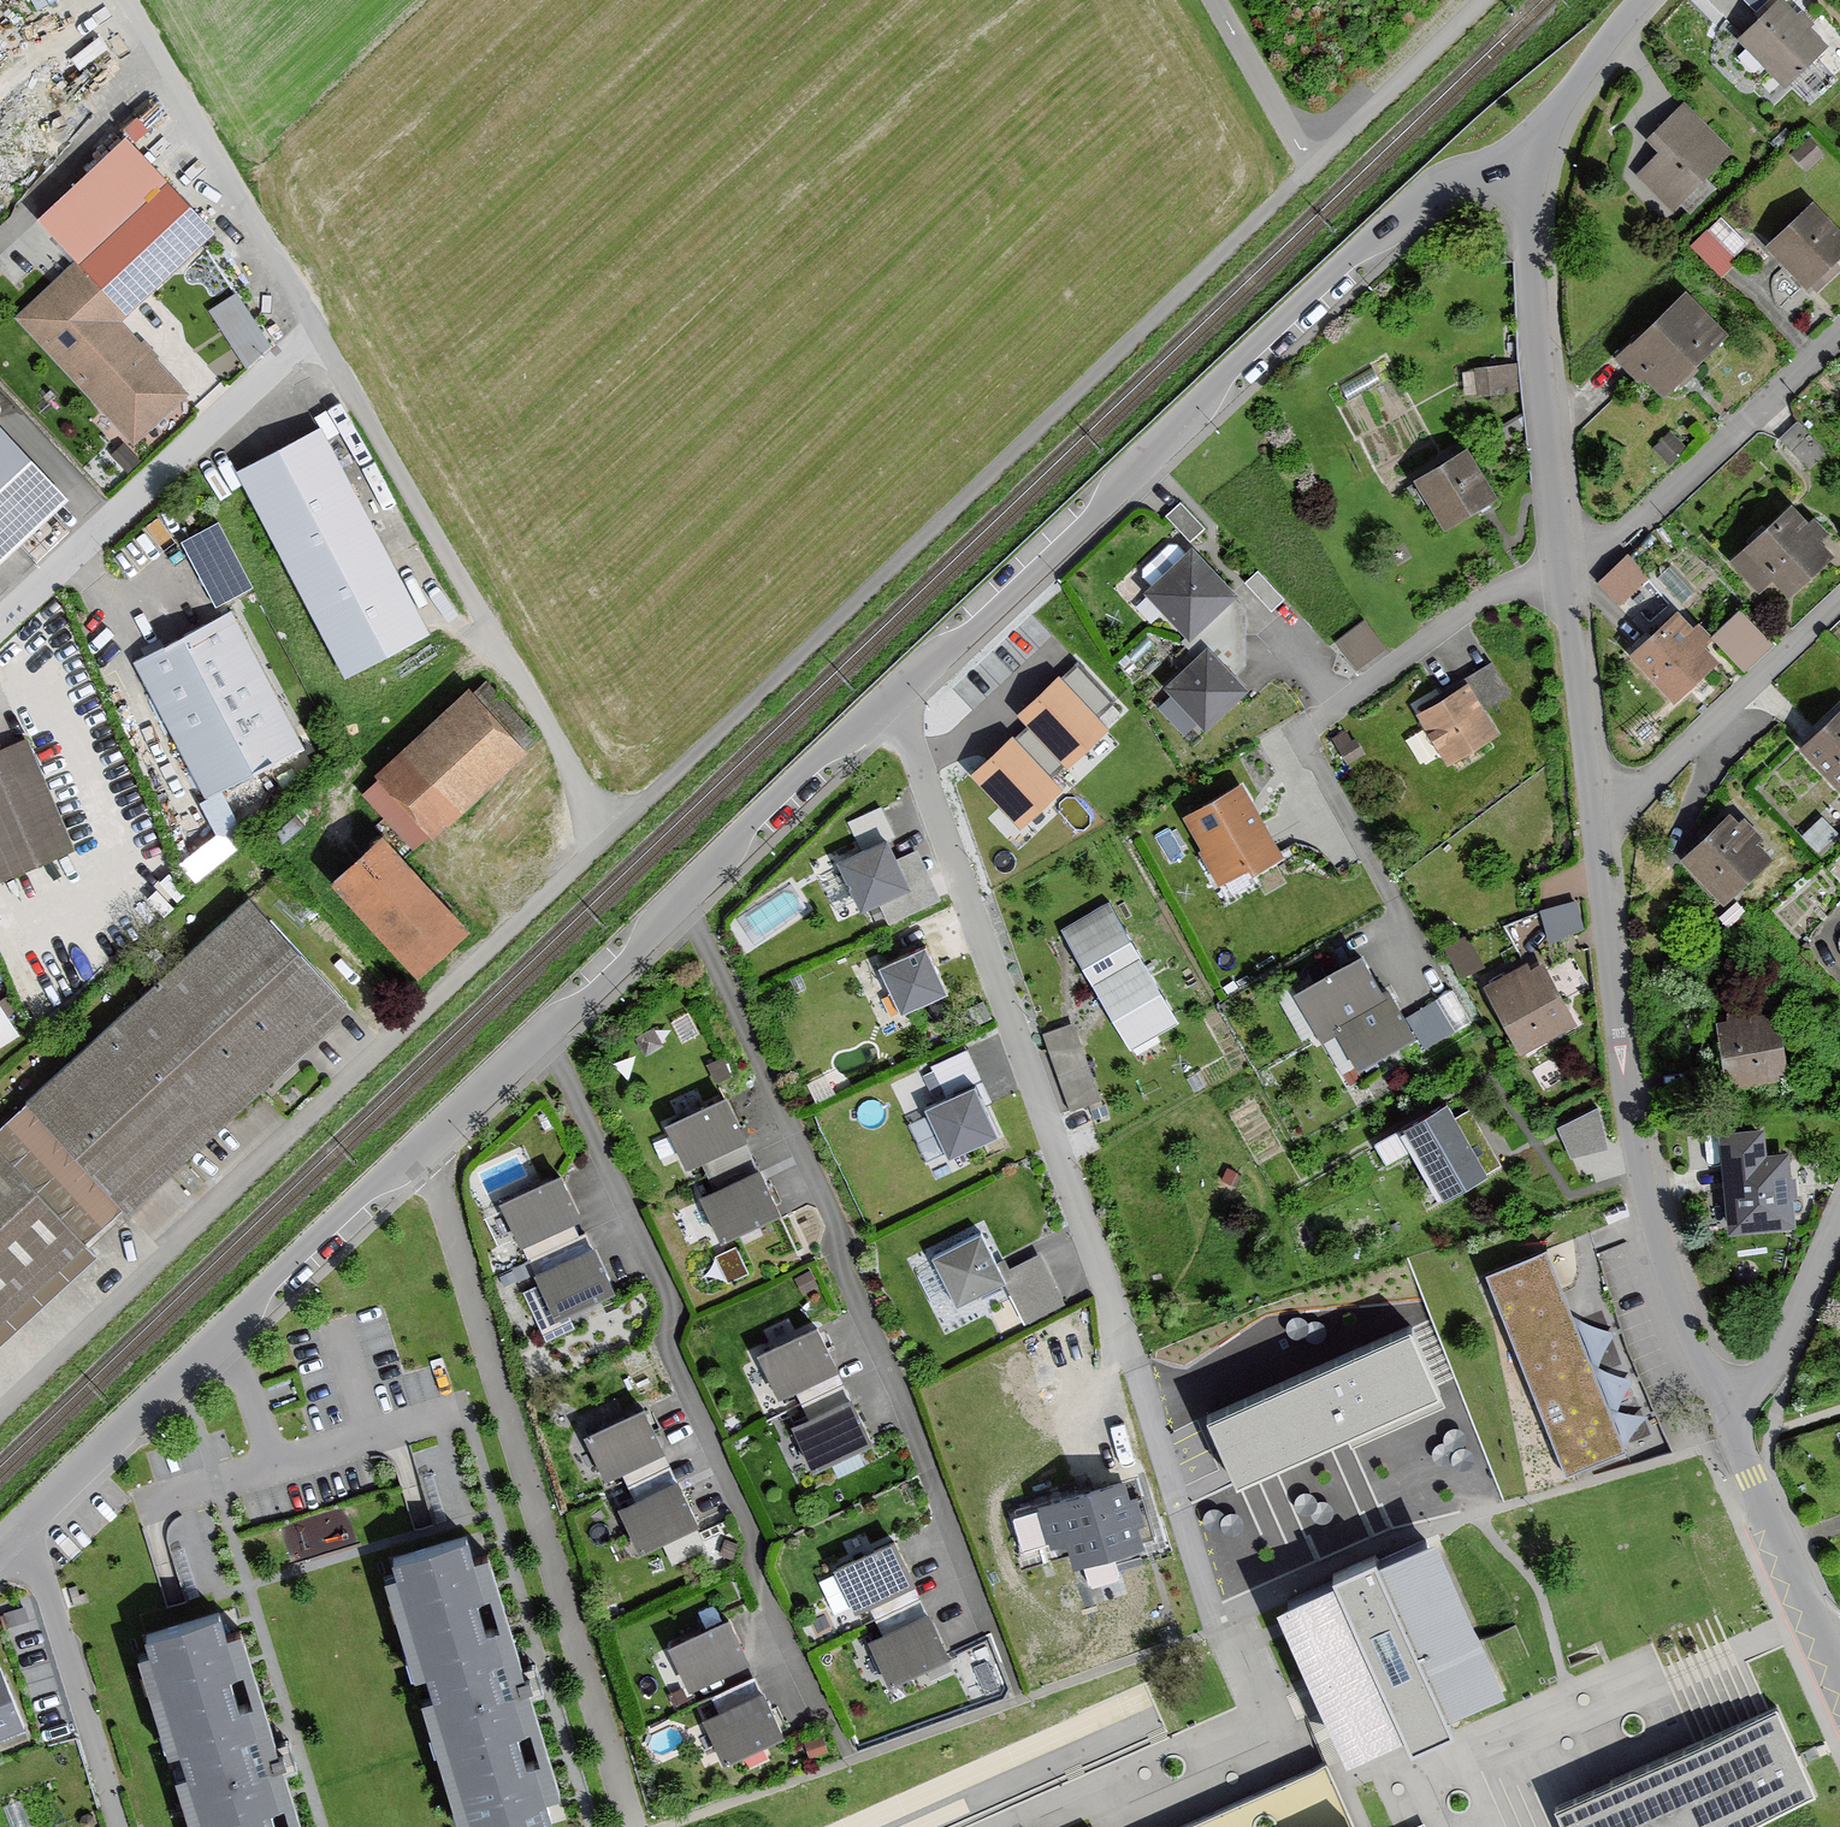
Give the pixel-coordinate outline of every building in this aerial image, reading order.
[(1820,49),(1771,3),(1731,45),(1780,91),(1820,49)] [(1728,155),(1678,108),(1641,146),(1652,156),(1631,178),(1670,215),(1728,155)] [(1819,160),(1804,144),(1787,159),(1802,175),(1819,160)] [(141,174),(57,257),(65,266),(117,319),(202,235),(141,174)] [(1803,204),(1755,251),(1798,295),(1839,255),(1839,243),(1803,204)] [(1732,264),(1703,235),(1688,250),(1716,279),(1732,264)] [(117,319),(65,266),(5,325),(130,452),(186,397),(113,323),(117,319)] [(237,283),(209,302),(247,358),(275,339),(237,283)] [(1720,337),(1679,291),(1605,358),(1631,386),(1638,379),(1655,397),(1720,337)] [(1511,372),(1469,374),(1471,400),(1513,398),(1511,372)] [(0,410),(0,551),(70,488),(0,410)] [(1826,454),(1796,425),(1778,443),(1808,472),(1826,454)] [(417,638),(309,432),(228,474),(336,681),(417,638)] [(1678,450),(1665,435),(1650,449),(1663,463),(1678,450)] [(1486,497),(1460,451),(1405,482),(1432,528),(1486,497)] [(1197,528),(1174,505),(1159,520),(1182,543),(1197,528)] [(1802,526),(1784,506),(1720,562),(1750,595),(1767,580),(1781,596),(1825,559),(1811,543),(1823,532),(1811,518),(1802,526)] [(222,513),(184,531),(216,598),(254,580),(222,513)] [(1600,574),(1621,598),(1652,570),(1631,546),(1600,574)] [(1222,595),(1178,550),(1136,592),(1180,637),(1222,595)] [(1687,630),(1671,611),(1621,656),(1666,705),(1712,664),(1696,646),(1704,639),(1692,625),(1687,630)] [(296,752),(225,613),(126,663),(198,802),(296,752)] [(1767,650),(1735,614),(1707,639),(1739,675),(1767,650)] [(1379,651),(1360,624),(1333,644),(1352,671),(1379,651)] [(1039,685),(1016,706),(1024,715),(1068,762),(1109,724),(1102,716),(1124,697),(1079,648),(1067,659),(1039,685)] [(1235,690),(1194,648),(1153,688),(1194,730),(1235,690)] [(1456,682),(1458,686),(1409,716),(1441,769),(1492,738),(1477,714),(1507,695),(1487,663),(1456,682)] [(465,698),(458,690),(360,777),(368,785),(355,797),(403,850),(418,837),(421,841),(532,742),(480,684),(465,698)] [(1839,702),(1790,749),(1834,796),(1839,790),(1839,703),(1839,702)] [(991,745),(967,768),(1020,824),(1063,784),(1055,774),(1068,762),(1024,715),(1016,723),(991,745)] [(17,739),(0,747),(0,880),(66,852),(17,739)] [(1274,858),(1231,784),(1172,817),(1191,849),(1187,852),(1206,884),(1237,866),(1243,876),(1274,858)] [(1731,825),(1720,814),(1669,861),(1711,906),(1762,860),(1750,847),(1757,839),(1738,818),(1731,825)] [(451,929),(363,835),(313,882),(402,975),(451,929)] [(873,843),(826,864),(846,909),(893,888),(873,843)] [(27,1092),(130,1200),(337,1007),(236,898),(27,1092)] [(1579,935),(1568,908),(1543,919),(1554,945),(1579,935)] [(1167,1023),(1106,909),(1056,935),(1118,1050),(1167,1023)] [(933,993),(911,948),(866,968),(888,1014),(933,993)] [(1370,994),(1348,954),(1278,993),(1307,1044),(1325,1034),(1345,1069),(1404,1037),(1378,989),(1370,994)] [(1571,1028),(1537,967),(1526,973),(1521,965),(1474,992),(1514,1061),(1571,1028)] [(1454,1034),(1436,1005),(1405,1023),(1423,1053),(1454,1034)] [(1721,1023),(1709,1025),(1719,1088),(1778,1079),(1768,1016),(1748,1019),(1747,1010),(1719,1014),(1721,1023)] [(1071,1102),(1101,1091),(1075,1016),(1045,1026),(1071,1102)] [(924,1058),(933,1088),(980,1074),(971,1044),(924,1058)] [(983,1139),(960,1090),(913,1112),(936,1161),(983,1139)] [(733,1142),(711,1096),(650,1125),(672,1170),(733,1142)] [(1562,1112),(1569,1149),(1610,1140),(1603,1104),(1562,1112)] [(1448,1125),(1436,1106),(1391,1132),(1433,1202),(1494,1165),(1464,1115),(1448,1125)] [(1760,1135),(1715,1138),(1721,1235),(1788,1230),(1784,1158),(1761,1160),(1760,1135)] [(0,1140),(0,1320),(91,1235),(0,1140)] [(768,1216),(746,1170),(685,1199),(707,1245),(768,1216)] [(567,1221),(545,1176),(484,1205),(506,1250),(567,1221)] [(1003,1283),(977,1233),(932,1257),(958,1306),(1003,1283)] [(602,1295),(580,1250),(519,1279),(541,1324),(602,1295)] [(1617,1450),(1536,1252),(1476,1277),(1557,1474),(1617,1450)] [(838,1373),(817,1328),(756,1357),(778,1402),(838,1373)] [(1408,1329),(1209,1419),(1238,1484),(1350,1434),(1353,1441),(1440,1401),(1408,1329)] [(872,1447),(851,1401),(790,1430),(811,1475),(872,1447)] [(653,1454),(631,1409),(571,1438),(592,1483),(653,1454)] [(1141,1548),(1121,1482),(1037,1507),(1039,1512),(1013,1519),(1023,1552),(1048,1545),(1050,1549),(1070,1543),(1076,1566),(1087,1563),(1093,1585),(1116,1578),(1109,1558),(1141,1548)] [(688,1528),(666,1483),(606,1512),(627,1557),(688,1528)] [(307,1541),(307,1545),(347,1537),(341,1507),(282,1518),(287,1545),(307,1541)] [(371,1560),(455,1826),(526,1826),(548,1820),(457,1533),(371,1560)] [(1413,1537),(1253,1608),(1325,1769),(1390,1741),(1394,1751),(1434,1733),(1428,1720),(1484,1695),(1413,1537)] [(917,1592),(896,1547),(835,1576),(857,1621),(917,1592)] [(215,1613),(133,1638),(191,1826),(281,1826),(215,1613)] [(950,1665),(929,1620),(868,1648),(890,1694),(950,1665)] [(735,1666),(714,1621),(653,1649),(675,1695),(735,1666)] [(0,1690),(0,1732),(15,1726),(0,1690)] [(770,1740),(749,1695),(688,1724),(710,1769),(770,1740)] [(1548,1815),(1553,1826),(1735,1826),(1804,1795),(1765,1713),(1548,1815)] [(1316,1764),(1243,1795),(1170,1826),(1343,1826),(1316,1764)]
